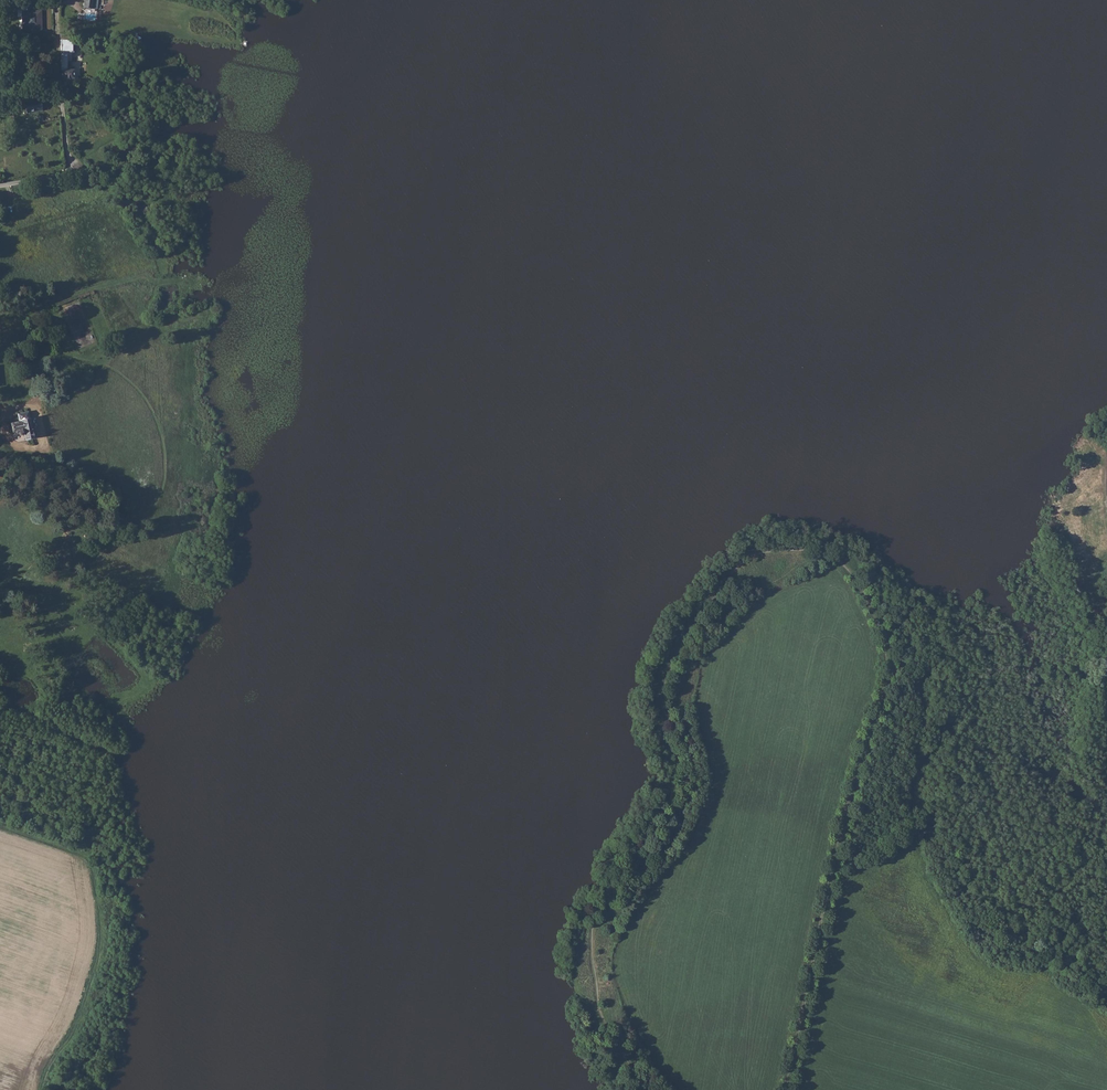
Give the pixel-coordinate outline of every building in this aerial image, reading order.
[(83,7),(97,9),(98,0),(84,0),(83,7)] [(42,10),(21,11),(22,31),(42,30),(42,10)] [(73,69),(61,70),(62,80),(74,79),(73,69)] [(21,104),(22,110),(32,109),(31,102),(21,104)] [(23,434),(24,441),(34,439),(31,418),(29,419),(28,412),(16,415),(18,422),(9,424),(11,431),(14,431),(13,433),(14,435),(16,435),(17,434),(18,436),(20,436),(22,436),(23,434)]
